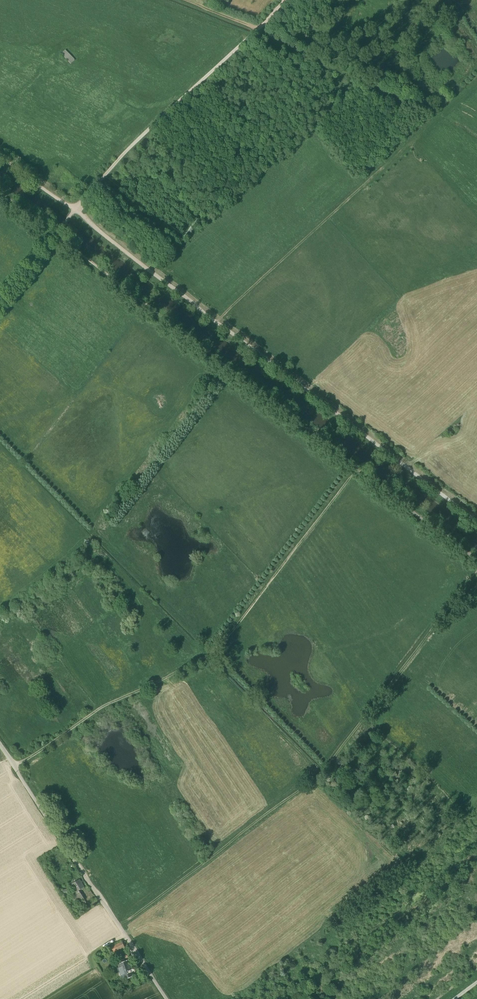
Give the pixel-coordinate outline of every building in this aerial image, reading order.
[(61,53),(71,64),(75,60),(65,49),(61,53)] [(71,885),(78,896),(81,894),(79,891),(84,887),(80,880),(71,885)] [(84,899),(81,894),(78,896),(76,897),(78,901),(80,902),(84,899)] [(110,947),(113,953),(125,948),(122,942),(110,947)] [(118,965),(123,980),(126,978),(126,977),(134,974),(129,961),(118,965)]
